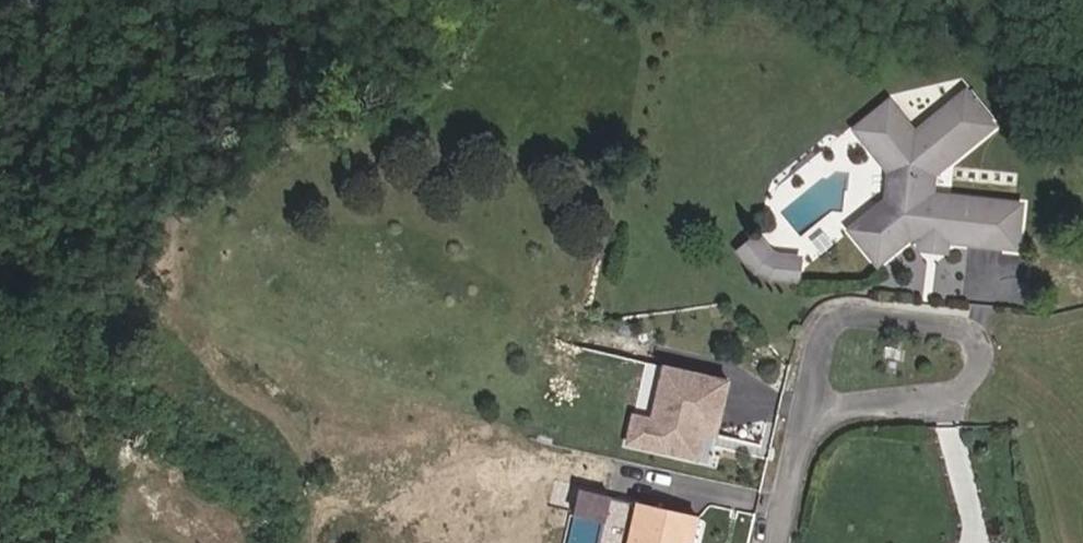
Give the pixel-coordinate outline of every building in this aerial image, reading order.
[(908,132),(884,101),(850,128),(884,171),(881,197),(878,220),(855,240),(872,261),(911,230),(915,230),(920,230),(923,226),(936,228),(937,232),(942,233),(945,233),(951,240),(1003,245),(1012,237),(1014,211),(1007,202),(938,195),(936,197),(926,195),(928,173),(987,124),(960,90),(908,132)] [(878,220),(881,197),(845,227),(855,240),(878,220)] [(920,230),(915,230),(913,247),(940,250),(942,233),(937,232),(936,228),(923,226),(920,230)] [(767,252),(752,234),(734,250),(749,269),(762,276),(791,280),(794,256),(767,252)] [(701,431),(705,413),(718,416),(726,381),(661,367),(650,420),(644,447),(695,459),(701,431)] [(714,434),(718,416),(705,413),(701,431),(714,434)] [(644,447),(650,420),(631,416),(625,443),(644,447)] [(638,497),(636,506),(699,520),(700,513),(638,497)] [(636,506),(628,542),(694,542),(699,520),(636,506)]
